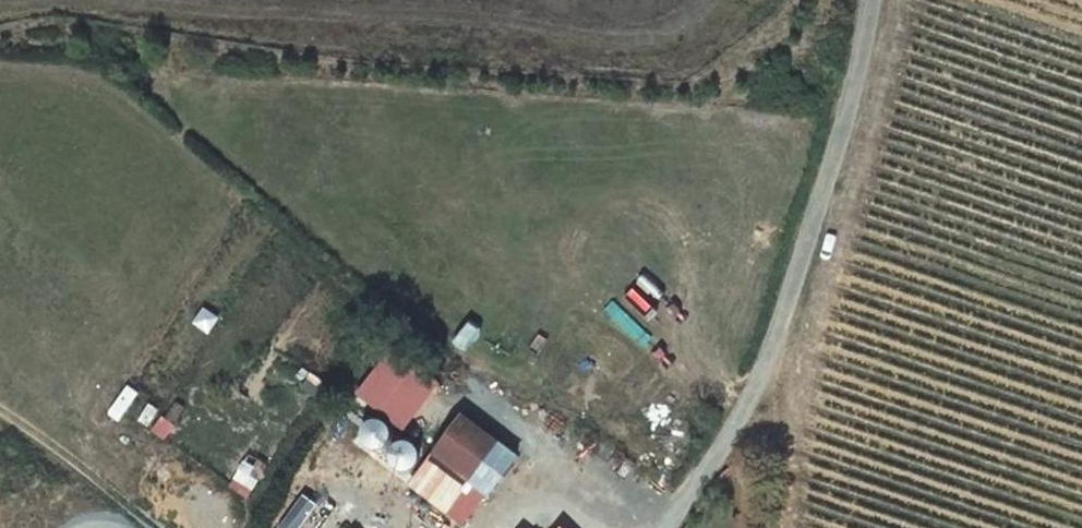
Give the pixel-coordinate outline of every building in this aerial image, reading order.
[(360,397),(412,434),(445,387),(394,350),(360,397)] [(470,414),(441,453),(477,479),(505,440),(470,414)] [(255,496),(265,463),(244,457),(234,489),(255,496)] [(330,527),(311,510),(295,527),(330,527)]
